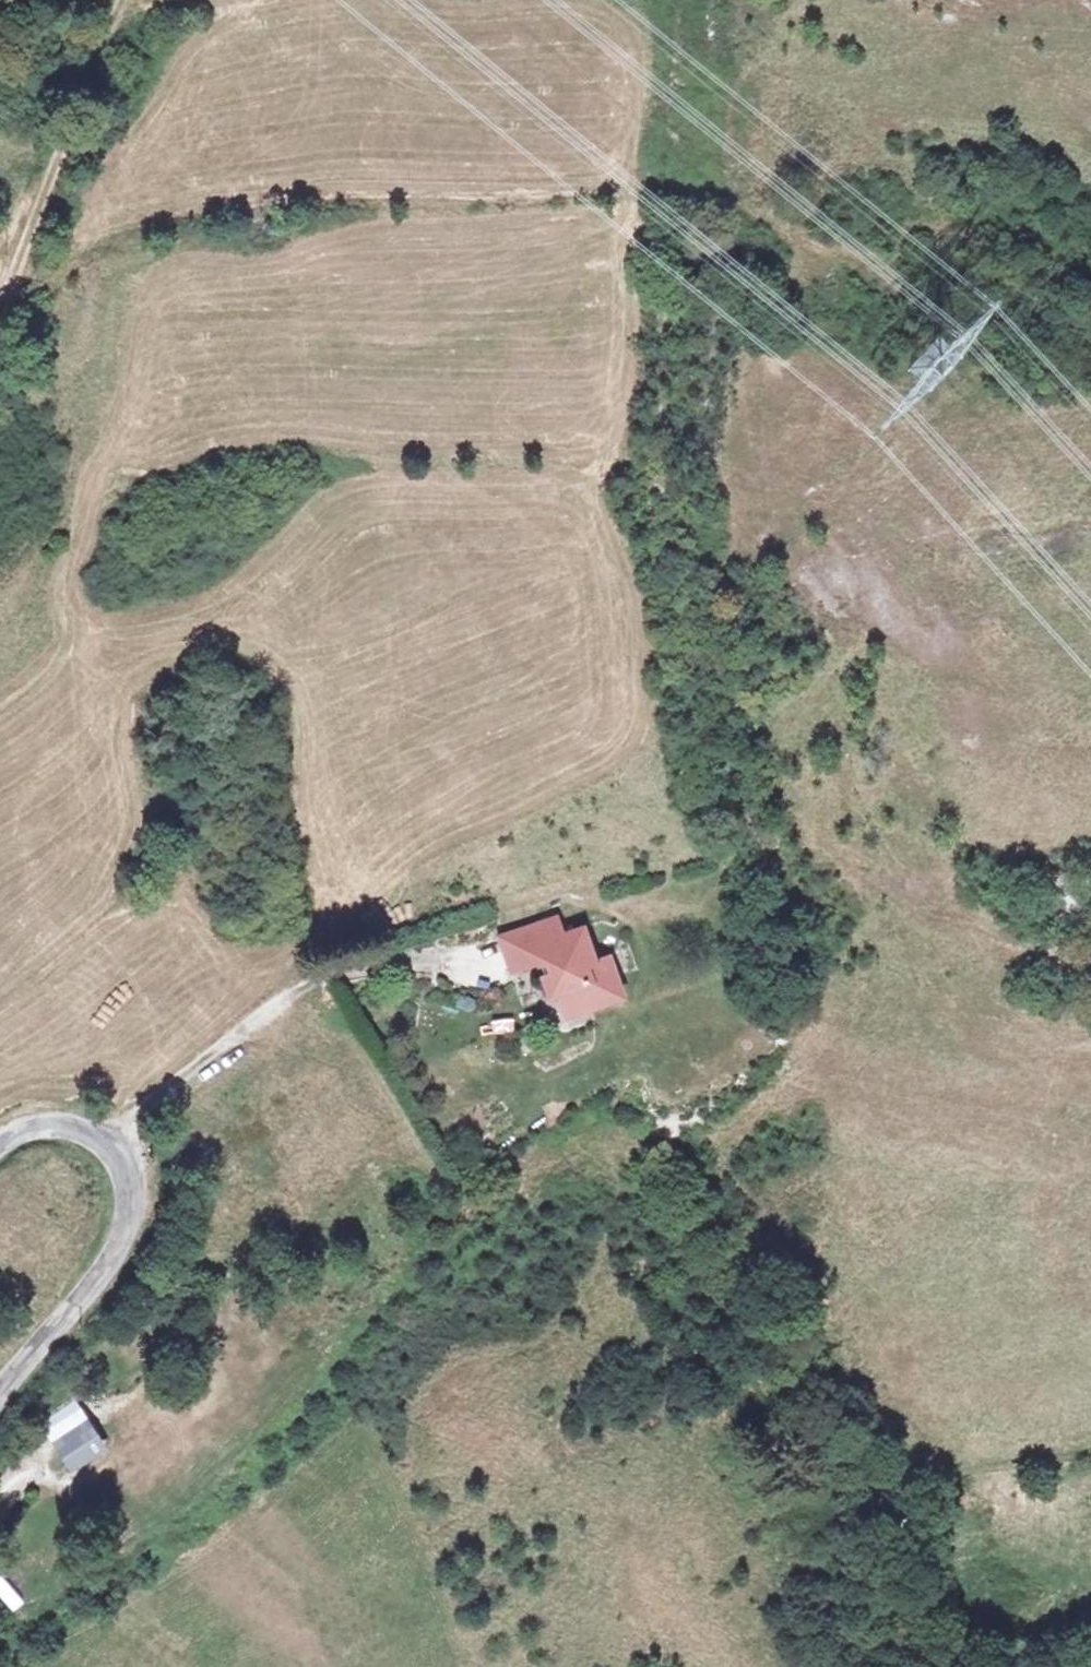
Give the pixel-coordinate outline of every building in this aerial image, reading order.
[(574,901),(519,914),(529,953),(556,945),(564,981),(572,980),(576,1000),(597,995),(595,985),(620,978),(613,948),(604,912),(579,919),(574,901)] [(629,944),(613,948),(620,978),(595,985),(597,995),(638,985),(629,944)] [(40,1430),(69,1476),(107,1451),(78,1406),(40,1430)]
